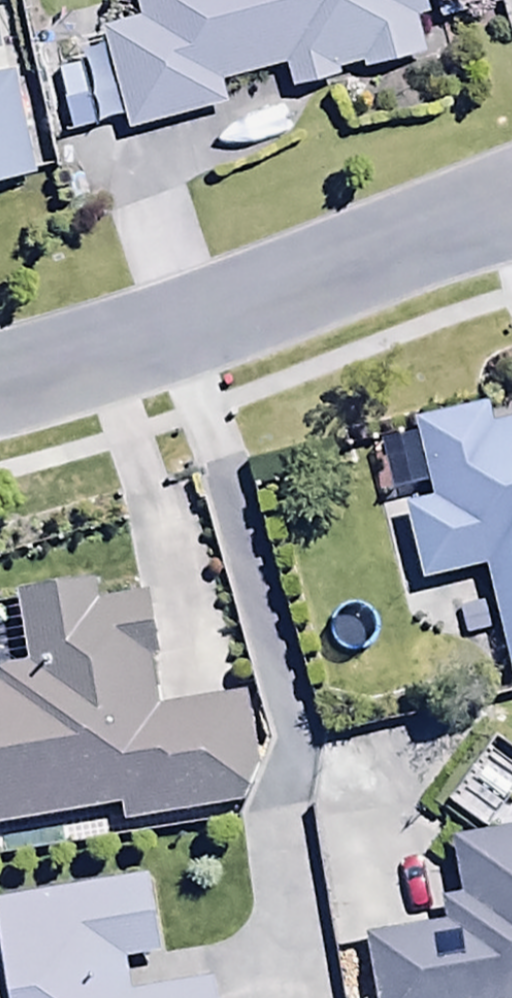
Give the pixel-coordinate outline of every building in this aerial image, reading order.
[(145,33),(104,44),(108,58),(83,65),(86,76),(59,84),(72,130),(99,123),(102,135),(128,128),(132,140),(231,113),(224,86),(291,67),(300,100),(348,87),(345,78),(369,72),(372,83),(429,67),(417,23),(428,20),(423,0),(136,0),(145,33)] [(37,189),(16,80),(0,83),(0,196),(37,189)] [(489,578),(511,670),(511,434),(496,438),(491,417),(420,434),(438,509),(409,516),(428,593),(489,578)] [(123,816),(126,832),(247,812),(264,771),(252,704),(157,721),(147,667),(159,665),(148,604),(104,612),(101,594),(0,612),(0,662),(6,697),(0,698),(0,837),(123,816)] [(494,756),(453,815),(487,839),(511,802),(511,768),(494,756)] [(380,997),(511,997),(511,844),(456,854),(465,902),(441,906),(446,932),(370,946),(380,997)] [(134,974),(166,969),(153,888),(0,913),(0,943),(2,955),(0,956),(0,997),(138,997),(134,974)]
